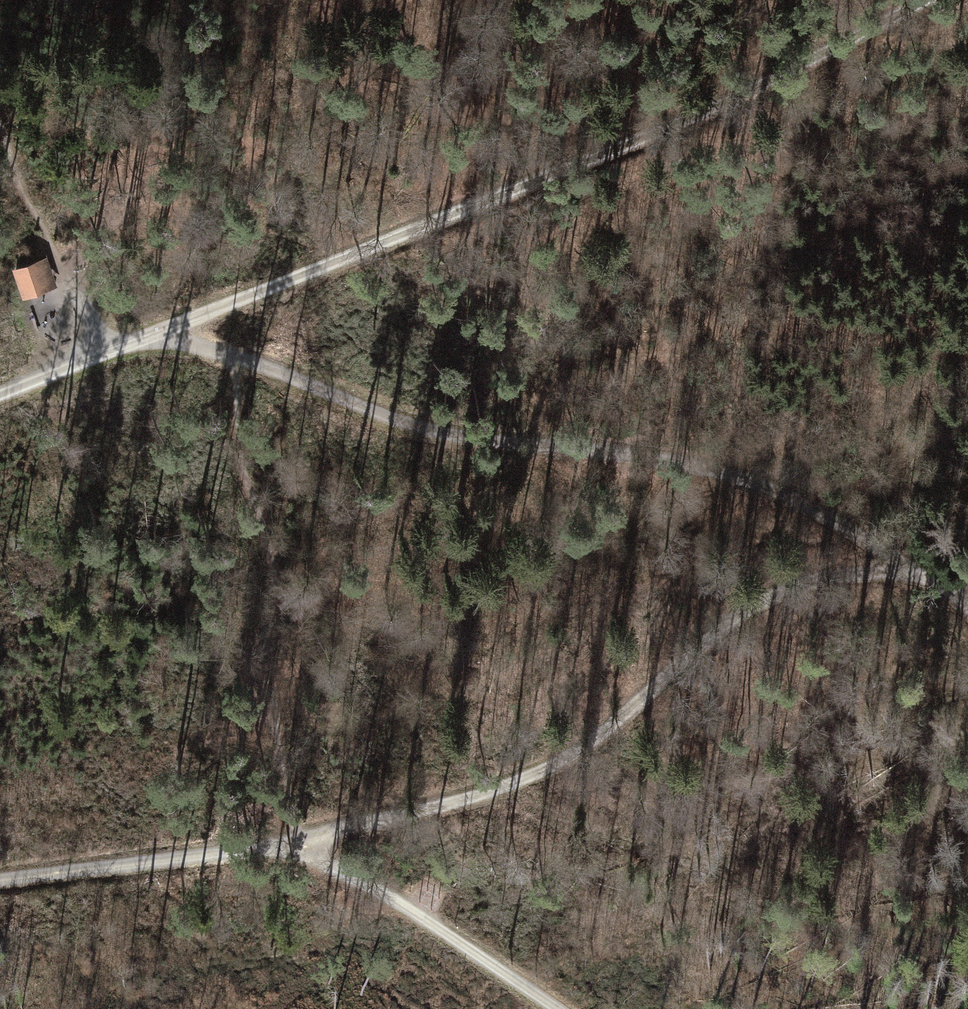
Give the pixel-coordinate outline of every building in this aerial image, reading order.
[(43,258),(10,267),(19,298),(52,288),(43,258)]
